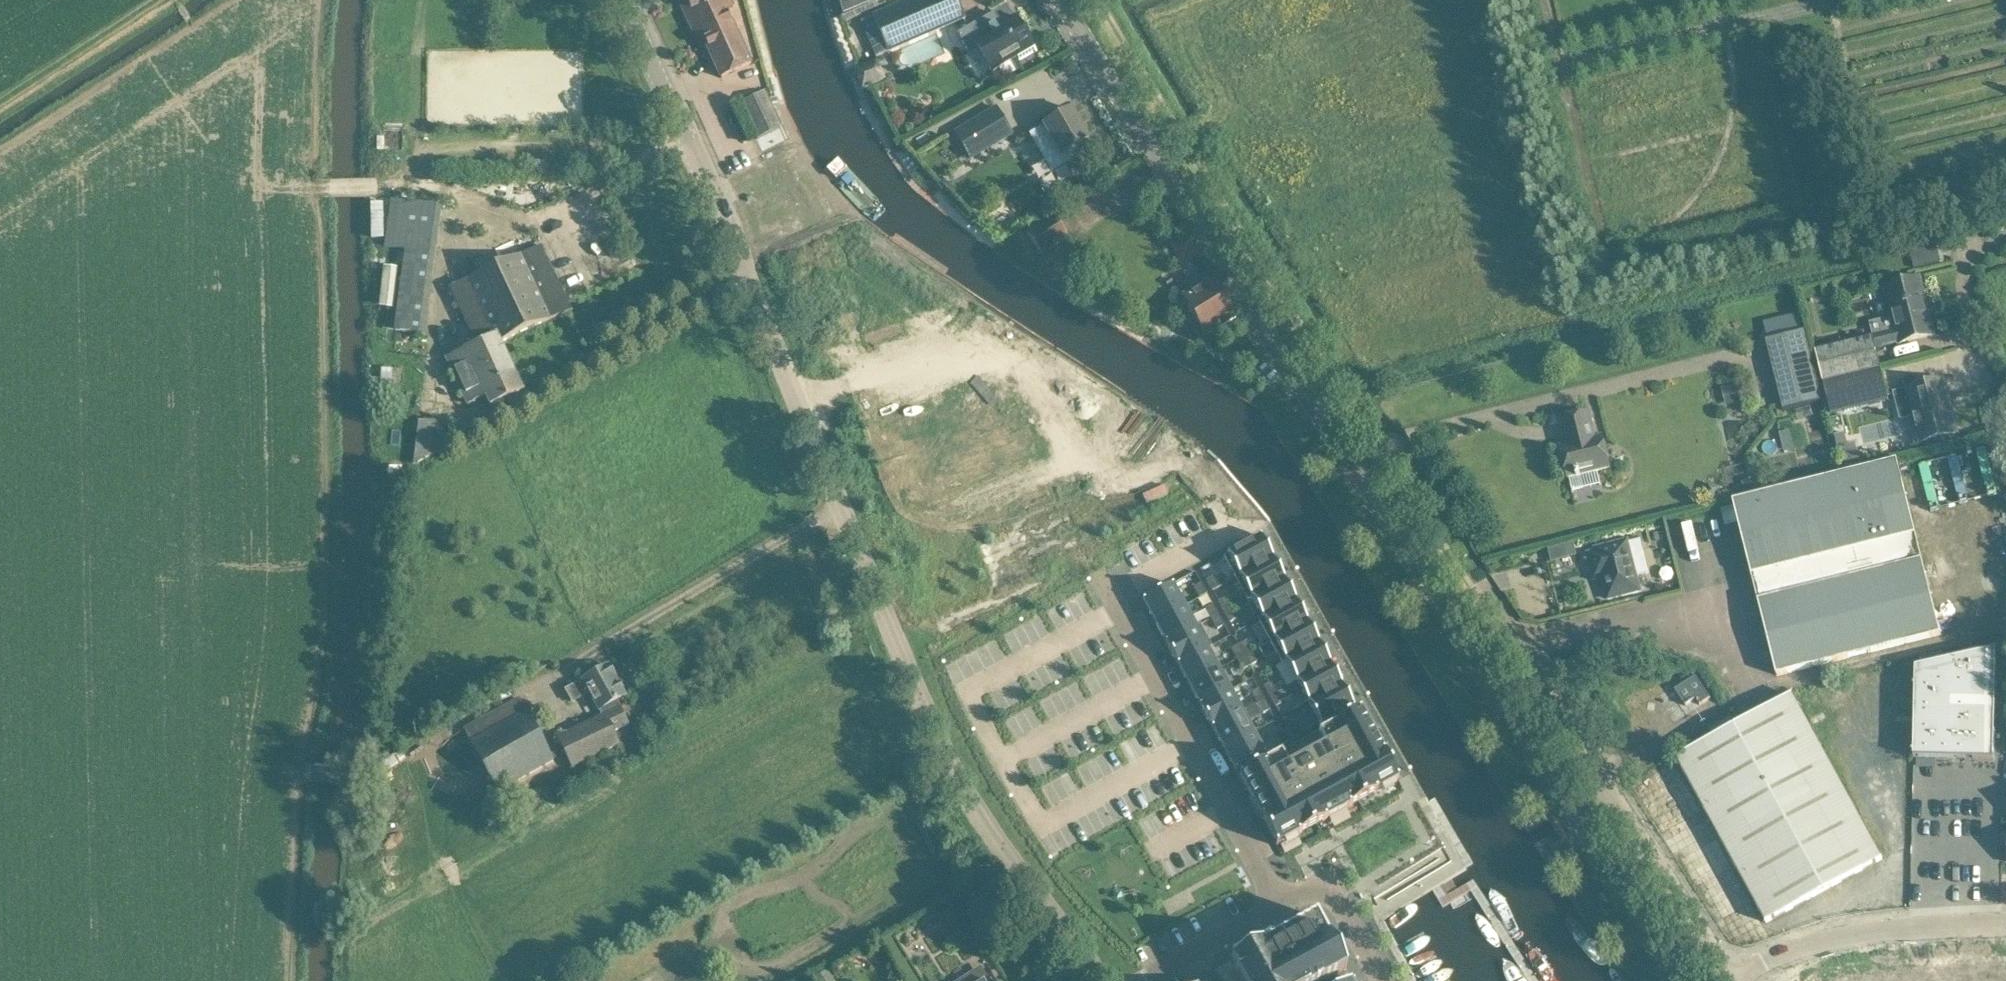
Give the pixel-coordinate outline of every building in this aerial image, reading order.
[(689,23),(696,20),(704,36),(702,37),(721,79),(749,67),(718,0),(678,0),(689,23)] [(843,15),(876,0),(839,0),(843,15)] [(871,18),(883,44),(887,53),(946,27),(964,19),(956,0),(911,0),(871,18)] [(983,20),(966,30),(957,35),(970,56),(978,51),(992,72),(1017,57),(1019,60),(1035,51),(1036,53),(1037,52),(1016,17),(990,32),(983,20)] [(854,69),(862,88),(883,79),(876,60),(854,69)] [(763,93),(758,96),(740,104),(772,175),(795,164),(763,93)] [(970,163),(1011,138),(995,110),(953,135),(970,163)] [(1054,120),(1029,135),(1051,173),(1082,154),(1077,146),(1088,140),(1071,110),(1054,120)] [(390,200),(384,249),(404,252),(393,331),(424,335),(442,207),(390,200)] [(1144,223),(1137,210),(1130,213),(1137,226),(1144,223)] [(1053,215),(1026,234),(1042,256),(1068,237),(1053,215)] [(1198,256),(1186,235),(1169,245),(1181,265),(1198,256)] [(499,344),(500,343),(570,311),(540,246),(451,288),(477,344),(478,345),(496,337),(499,344)] [(1236,318),(1213,279),(1181,298),(1205,337),(1236,318)] [(1870,324),(1873,338),(1876,348),(1899,343),(1899,344),(1933,336),(1919,280),(1886,288),(1893,318),(1870,324)] [(1768,341),(1800,333),(1795,315),(1763,323),(1768,341)] [(1783,412),(1823,402),(1806,331),(1800,333),(1768,341),(1766,341),(1783,412)] [(903,332),(896,335),(901,349),(909,346),(903,332)] [(523,392),(500,343),(499,344),(496,337),(478,345),(477,344),(446,358),(459,386),(464,396),(468,404),(486,395),(491,407),(523,392)] [(1881,369),(1876,348),(1873,338),(1815,352),(1823,383),(1881,369)] [(909,346),(901,349),(908,364),(917,361),(909,346)] [(1881,370),(1823,384),(1831,416),(1889,402),(1881,370)] [(920,381),(919,383),(929,390),(934,383),(923,376),(920,381)] [(1894,394),(1901,420),(1914,416),(1920,443),(1956,434),(1948,399),(1949,398),(1944,381),(1894,394)] [(934,383),(929,390),(941,397),(946,391),(934,383)] [(1083,390),(1065,419),(1083,431),(1101,402),(1083,390)] [(960,400),(955,407),(966,413),(970,407),(960,400)] [(970,407),(966,413),(976,420),(980,413),(970,407)] [(1589,413),(1580,416),(1561,421),(1567,446),(1561,447),(1568,479),(1577,477),(1577,478),(1581,478),(1581,476),(1610,468),(1602,437),(1595,438),(1589,413)] [(996,420),(992,426),(1003,434),(1008,428),(996,420)] [(435,422),(418,422),(412,466),(448,448),(446,434),(435,422)] [(1008,428),(1003,434),(1016,442),(1020,436),(1008,428)] [(1779,434),(1781,443),(1792,440),(1789,431),(1779,434)] [(1835,436),(1844,473),(1863,469),(1856,443),(1848,445),(1846,434),(1835,436)] [(979,435),(965,441),(969,451),(983,445),(979,435)] [(1008,440),(1003,447),(1014,454),(1019,447),(1008,440)] [(965,441),(952,446),(957,456),(969,451),(965,441)] [(1033,444),(1029,451),(1040,458),(1044,451),(1033,444)] [(1019,447),(1014,454),(1025,461),(1029,454),(1019,447)] [(1044,451),(1040,458),(1051,465),(1056,459),(1044,451)] [(1941,636),(1922,559),(1916,536),(1897,461),(1733,502),(1752,577),(1777,677),(1941,636)] [(1069,468),(1065,474),(1076,481),(1080,475),(1069,468)] [(1080,475),(1076,481),(1086,488),(1090,482),(1080,475)] [(1102,481),(1094,493),(1101,497),(1108,485),(1102,481)] [(1261,537),(1224,557),(1236,579),(1272,559),(1261,537)] [(1596,553),(1588,555),(1592,572),(1600,570),(1608,600),(1641,592),(1637,578),(1649,575),(1641,541),(1628,544),(1628,542),(1595,550),(1596,553)] [(1272,559),(1236,579),(1247,601),(1252,598),(1251,598),(1284,580),(1272,559)] [(1206,581),(1212,592),(1219,588),(1213,577),(1206,581)] [(1284,580),(1251,598),(1252,598),(1262,618),(1263,619),(1295,601),(1284,580)] [(1201,584),(1194,588),(1200,599),(1207,595),(1201,584)] [(1143,601),(1155,623),(1184,607),(1172,585),(1143,601)] [(1218,602),(1223,613),(1231,609),(1225,599),(1218,602)] [(1262,618),(1258,621),(1270,642),(1307,622),(1295,601),(1263,619),(1262,618)] [(1212,605),(1205,609),(1211,620),(1218,616),(1213,605),(1212,605)] [(1184,607),(1155,623),(1166,643),(1166,644),(1196,628),(1195,627),(1184,607)] [(1231,609),(1223,613),(1229,624),(1236,620),(1231,609)] [(1218,616),(1211,620),(1217,630),(1224,626),(1218,616)] [(1307,622),(1270,642),(1282,664),(1286,662),(1286,661),(1318,643),(1307,622)] [(1166,643),(1165,643),(1178,666),(1178,665),(1207,649),(1208,650),(1212,648),(1199,625),(1195,627),(1196,628),(1166,644),(1166,643)] [(1245,642),(1238,646),(1244,656),(1251,653),(1245,642)] [(1318,643),(1286,661),(1286,662),(1297,682),(1330,664),(1318,643)] [(1238,646),(1231,650),(1237,660),(1244,656),(1238,646)] [(1207,649),(1178,665),(1178,666),(1189,686),(1219,670),(1208,650),(1207,649)] [(1916,669),(1914,759),(1994,761),(1997,651),(1916,669)] [(1251,653),(1244,656),(1250,667),(1257,663),(1251,653)] [(1244,656),(1237,660),(1242,671),(1250,667),(1244,656)] [(1330,664),(1297,682),(1303,693),(1309,703),(1341,686),(1330,664)] [(628,726),(617,702),(625,697),(609,666),(565,691),(572,703),(588,694),(601,717),(558,738),(572,768),(619,746),(613,733),(628,726)] [(1219,670),(1189,686),(1200,707),(1200,706),(1201,707),(1230,691),(1219,670)] [(1696,677),(1675,691),(1685,707),(1696,700),(1700,706),(1711,699),(1696,677)] [(1264,687),(1269,697),(1276,693),(1271,683),(1264,687)] [(1341,686),(1309,703),(1320,725),(1353,707),(1341,686)] [(1258,689),(1251,693),(1257,704),(1264,700),(1258,689)] [(1200,706),(1200,707),(1212,729),(1242,712),(1230,691),(1201,707),(1200,706)] [(1276,693),(1269,697),(1275,708),(1282,704),(1276,693)] [(1792,696),(1694,750),(1676,759),(1766,924),(1882,860),(1792,696)] [(519,700),(502,710),(464,731),(498,792),(553,761),(519,700)] [(1264,700),(1257,704),(1263,714),(1270,711),(1264,700)] [(1242,712),(1212,729),(1213,729),(1224,749),(1253,734),(1247,723),(1242,712)] [(1357,714),(1239,778),(1261,819),(1276,847),(1277,847),(1298,836),(1326,821),(1326,820),(1348,808),(1349,808),(1377,793),(1398,781),(1383,753),(1382,753),(1360,712),(1357,714)] [(1287,730),(1293,740),(1300,736),(1294,726),(1287,730)] [(1282,732),(1275,736),(1280,747),(1288,743),(1282,732)] [(1253,734),(1224,749),(1235,771),(1265,755),(1253,734)] [(1241,980),(1325,980),(1346,970),(1329,938),(1328,939),(1316,917),(1262,946),(1262,945),(1230,962),(1241,980)] [(984,977),(978,968),(958,980),(986,980),(984,977)] [(826,970),(812,979),(814,980),(833,980),(826,970)]
